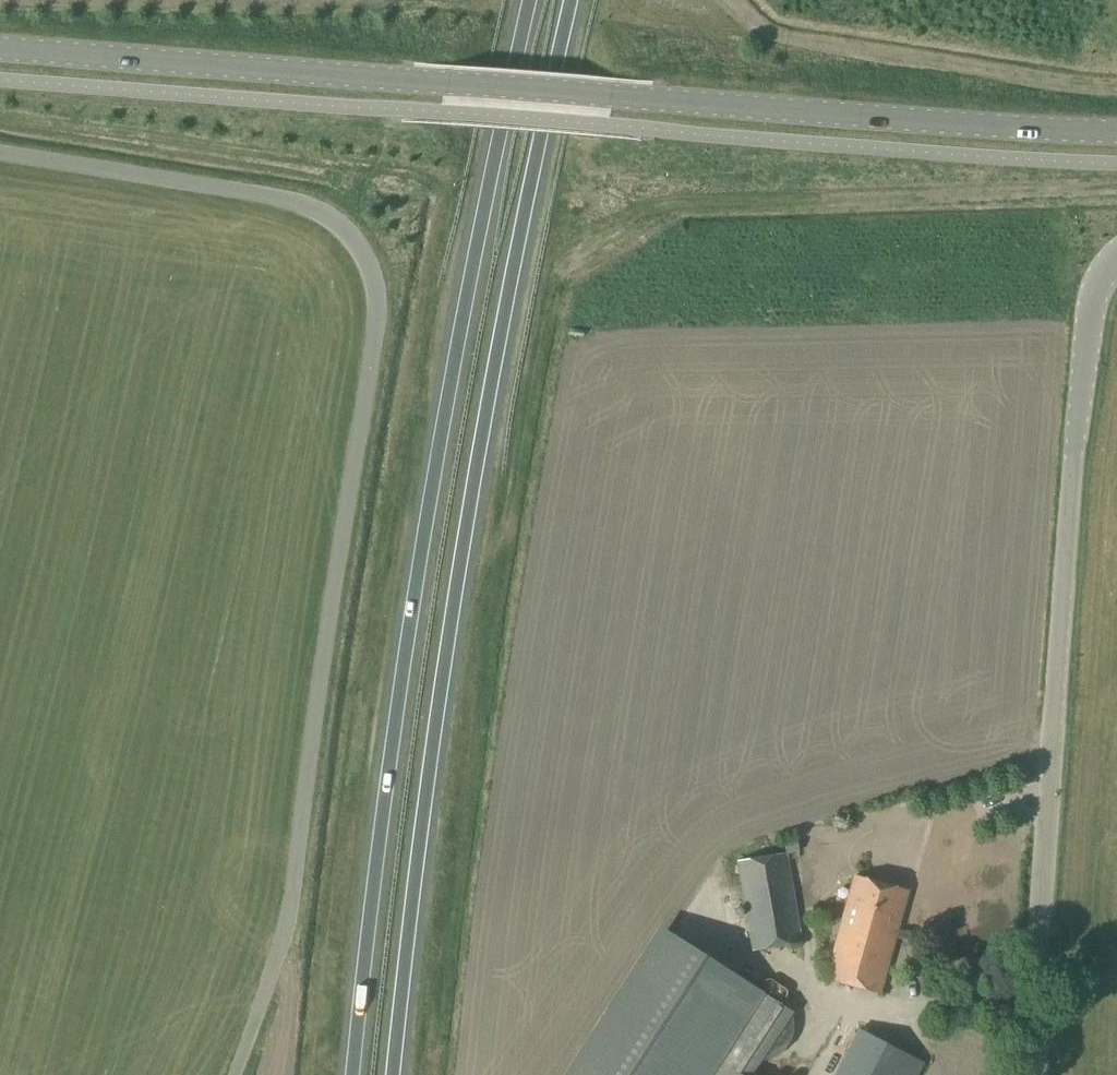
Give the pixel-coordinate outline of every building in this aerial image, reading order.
[(752,951),(803,943),(787,853),(737,861),(752,951)] [(879,993),(908,891),(855,877),(826,978),(879,993)] [(762,1062),(769,1060),(778,1056),(786,1050),(791,1042),(794,1033),(794,1023),(792,1016),(794,1012),(749,984),(659,925),(563,1074),(753,1074),(762,1062)] [(927,1064),(858,1029),(834,1074),(921,1074),(927,1064)]
